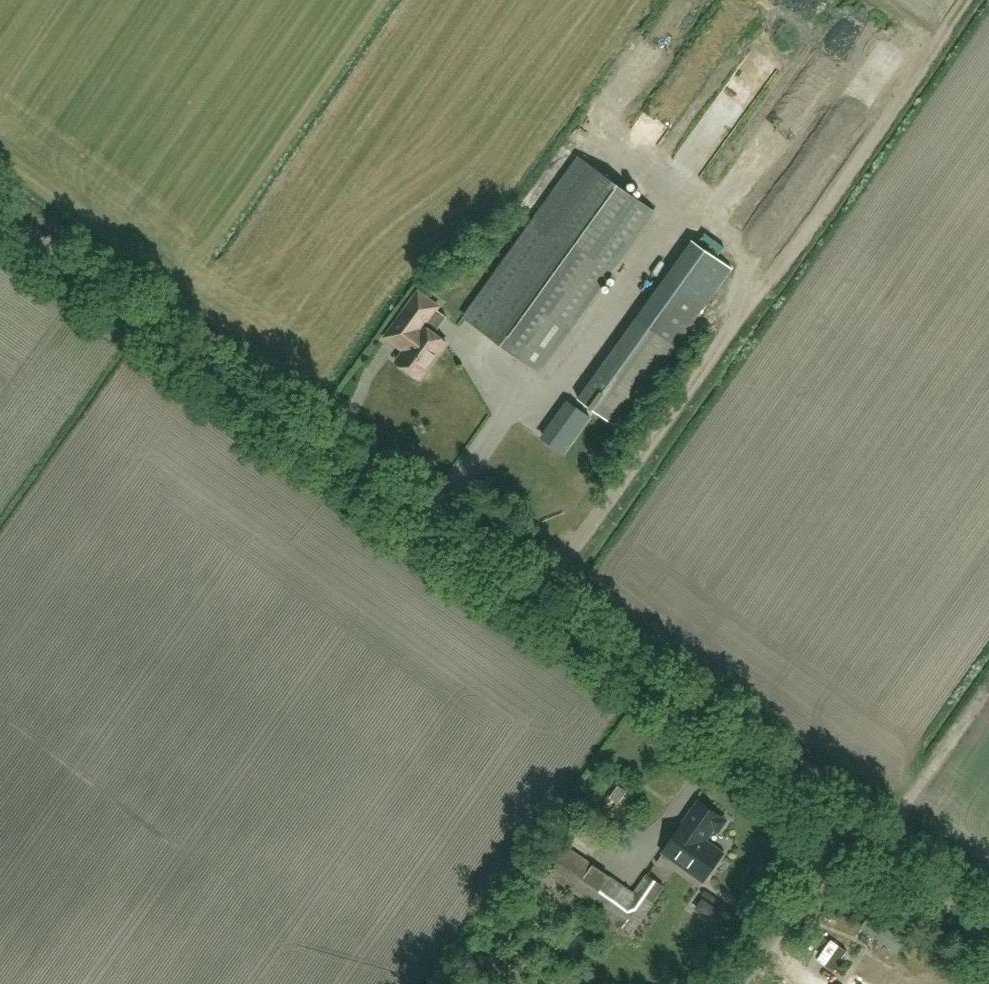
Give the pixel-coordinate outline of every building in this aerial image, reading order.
[(581,157),(465,317),(540,371),(614,269),(655,211),(581,157)] [(666,279),(579,399),(618,427),(705,307),(666,279)] [(405,351),(397,362),(421,379),(447,343),(424,327),(438,308),(418,293),(387,337),(405,351)] [(706,839),(723,817),(700,800),(663,852),(704,882),(725,853),(706,839)] [(567,818),(554,836),(553,836),(534,863),(547,871),(546,873),(633,933),(666,886),(647,873),(634,891),(610,875),(589,861),(569,846),(582,828),(567,818)] [(912,983),(871,953),(864,962),(859,958),(844,978),(852,983),(911,983),(912,983)]
